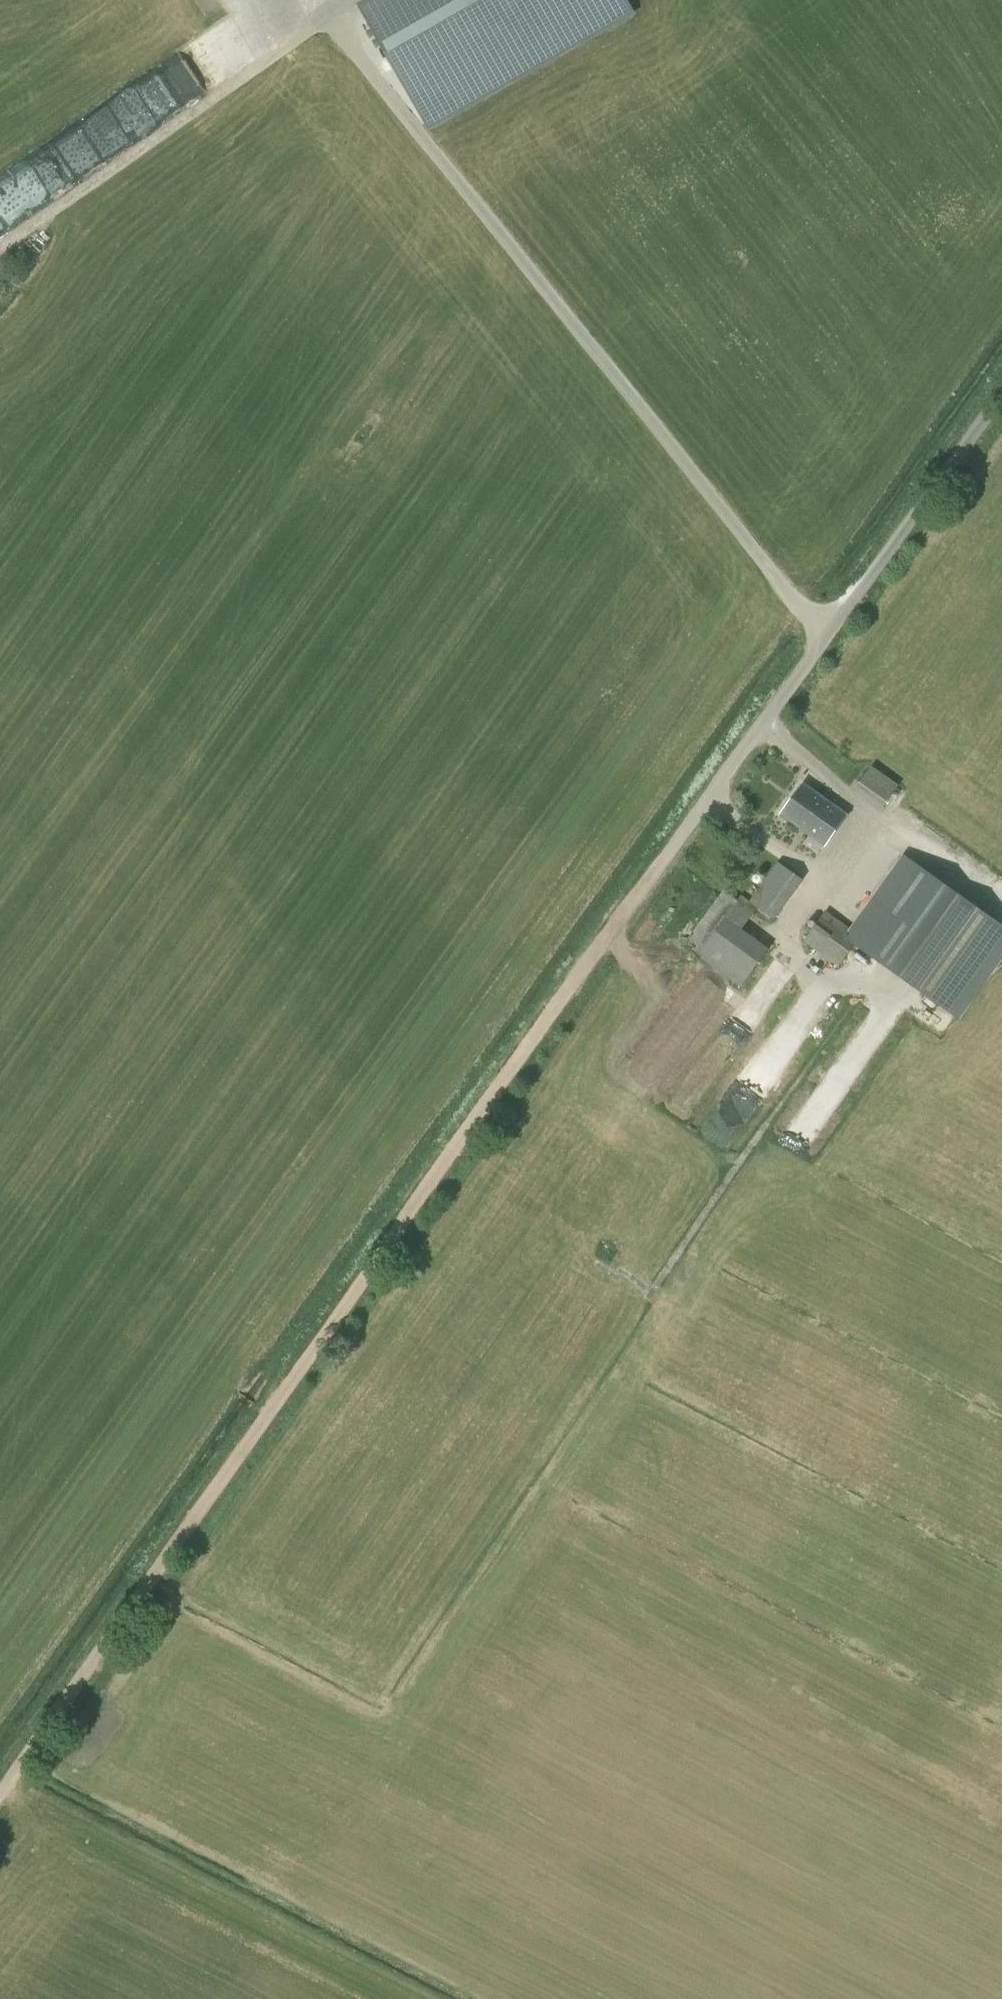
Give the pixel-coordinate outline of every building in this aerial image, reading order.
[(427,130),(631,15),(623,0),(412,0),(368,25),(427,130)] [(111,159),(154,130),(125,86),(102,101),(114,118),(106,124),(110,130),(97,139),(111,159)] [(880,811),(899,785),(872,765),(853,791),(880,811)] [(825,846),(848,815),(803,783),(781,814),(825,846)] [(756,900),(783,915),(807,872),(780,857),(756,900)] [(1001,950),(1001,927),(900,857),(867,905),(881,915),(858,947),(957,1015),(1001,950)] [(758,908),(749,901),(741,895),(738,900),(723,890),(685,944),(698,954),(698,955),(741,987),(769,949),(743,929),(758,908)] [(838,966),(860,936),(825,910),(803,940),(838,966)]
